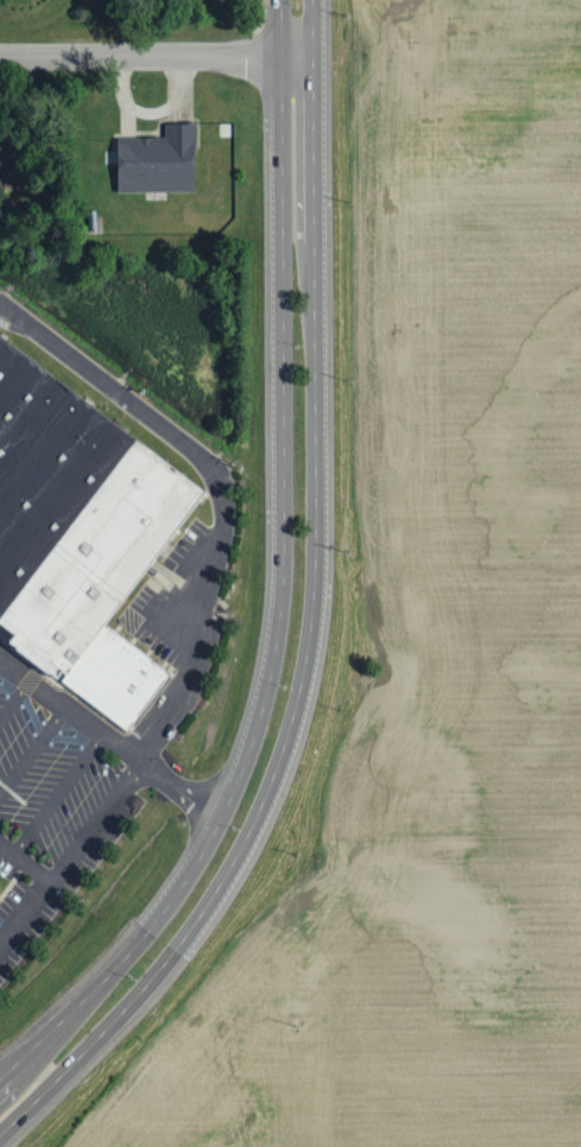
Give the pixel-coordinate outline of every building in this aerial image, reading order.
[(194,191),(194,125),(164,125),(164,138),(116,138),(117,191),(194,191)] [(3,193),(9,149),(0,148),(0,192),(3,193)] [(15,630),(0,619),(0,333),(207,489),(106,623),(172,673),(128,731),(8,639),(15,630)]
